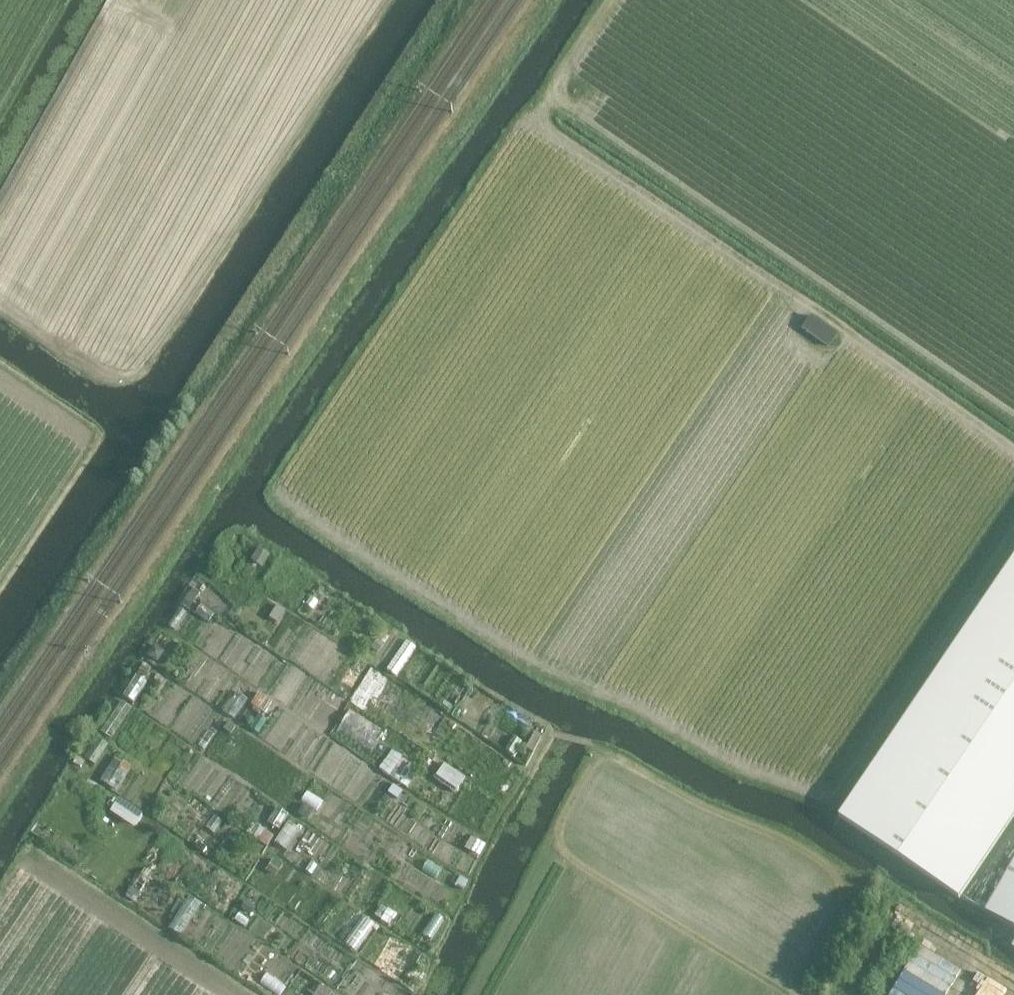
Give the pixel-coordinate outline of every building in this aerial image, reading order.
[(838,817),(958,898),(1013,814),(1013,557),(838,817)] [(131,697),(147,681),(140,675),(125,691),(131,697)] [(286,846),(299,827),(289,820),(276,839),(286,846)] [(984,913),(1013,931),(1013,860),(984,913)] [(959,965),(917,943),(890,994),(943,994),(959,965)] [(313,994),(314,994),(341,994),(322,982),(313,994)]
